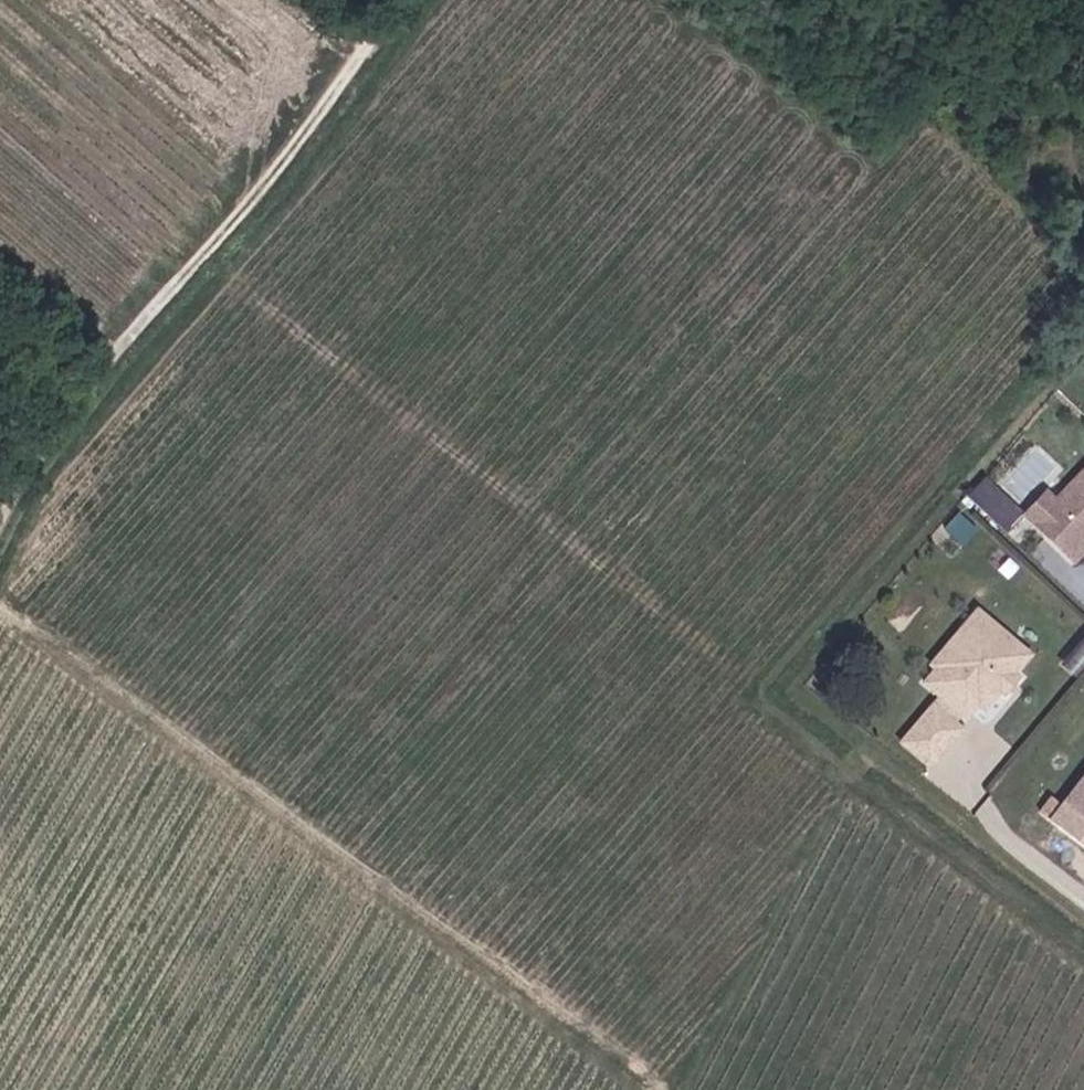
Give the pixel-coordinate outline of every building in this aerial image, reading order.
[(1036,526),(1068,557),(1083,540),(1083,469),(1052,503),(1052,509),(1036,526)] [(963,495),(1006,527),(1021,506),(979,474),(963,495)] [(1036,526),(1052,509),(1052,503),(1043,494),(1023,515),(1036,526)] [(1068,557),(1073,561),(1083,549),(1083,540),(1068,557)] [(942,673),(934,666),(921,681),(936,695),(896,740),(924,765),(950,736),(950,722),(957,713),(963,718),(975,705),(980,710),(998,691),(996,684),(1006,672),(1012,673),(1027,655),(975,610),(959,628),(973,640),(942,673)] [(973,640),(959,628),(929,661),(934,666),(942,673),(973,640)] [(996,684),(998,691),(1001,695),(1016,678),(1012,673),(1006,672),(996,684)] [(1083,849),(1083,777),(1049,821),(1083,849)]
